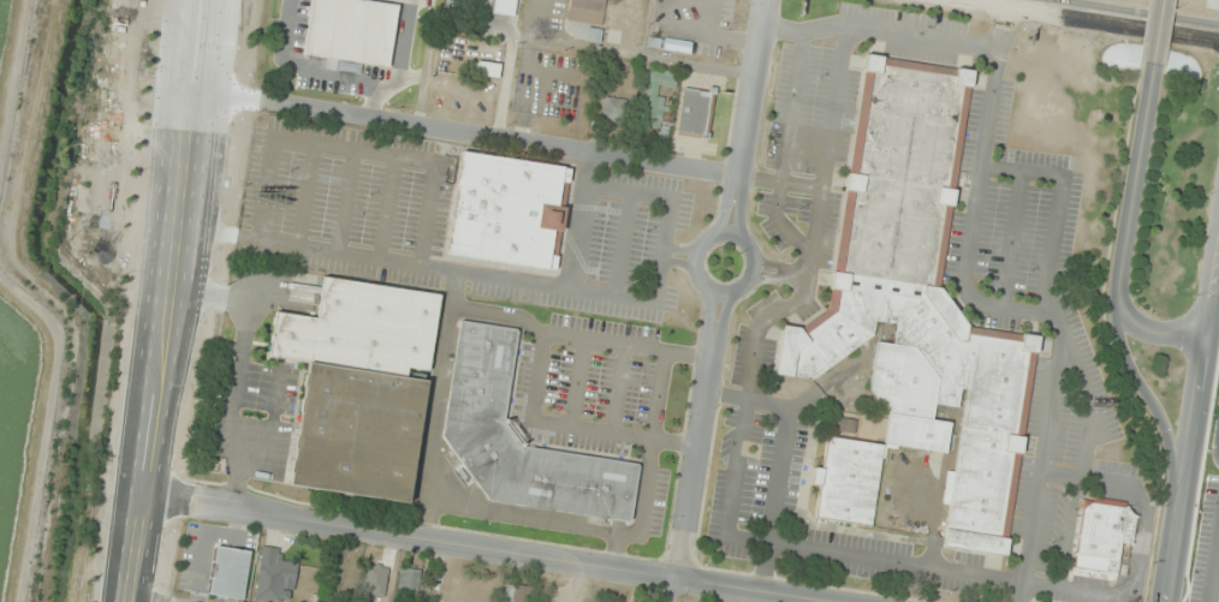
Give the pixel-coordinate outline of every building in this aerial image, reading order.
[(369,0),(314,0),(306,56),(327,58),(326,69),(336,70),(338,61),(390,68),(399,4),(369,0)] [(514,17),(517,0),(494,0),(492,13),(514,17)] [(570,23),(606,23),(606,0),(570,0),(570,23)] [(780,323),(798,326),(826,306),(829,287),(828,287),(831,269),(832,269),(844,190),(843,190),(846,171),(848,171),(862,70),(864,52),(882,54),(882,56),(955,67),(955,66),(973,68),(970,87),(969,87),(953,187),(955,187),(951,205),(950,205),(938,286),(939,286),(967,324),(967,326),(1021,334),(1021,332),(1039,335),(1021,435),(1023,435),(1019,453),(1018,453),(1006,536),(1007,537),(1004,555),(941,546),(944,528),(947,503),(940,503),(945,470),(952,471),(964,389),(959,388),(956,407),(933,404),(930,418),(949,421),(944,453),(882,442),(887,413),(868,387),(875,341),(892,342),(894,323),(874,320),(872,334),(810,380),(773,374),(780,323)] [(499,78),(501,64),(479,61),(477,76),(499,78)] [(675,89),(676,74),(648,70),(641,125),(663,128),(668,88),(675,89)] [(708,137),(714,91),(683,87),(677,133),(708,137)] [(624,124),(624,99),(605,99),(605,124),(624,124)] [(453,149),(439,250),(549,266),(564,166),(453,149)] [(274,310),(315,316),(322,274),(440,293),(428,371),(408,369),(406,376),(307,362),(267,356),(269,340),(268,340),(269,333),(272,333),(273,323),(272,323),(273,315),(274,315),(274,310)] [(459,320),(515,328),(517,330),(504,416),(525,445),(636,461),(638,465),(630,518),(626,521),(487,500),(440,437),(459,320)] [(406,376),(426,380),(408,502),(289,484),(290,473),(289,473),(291,458),(292,458),(293,448),(292,448),(295,431),(297,431),(299,411),(298,411),(301,397),(302,397),(303,387),(302,386),(304,372),(305,372),(307,362),(406,376)] [(825,435),(834,436),(838,416),(855,419),(852,439),(882,443),(869,526),(811,518),(816,484),(809,483),(813,465),(820,466),(825,435)] [(1071,577),(1117,583),(1121,546),(1132,548),(1137,506),(1080,499),(1071,577)] [(252,551),(216,546),(209,596),(245,601),(252,551)] [(294,588),(297,563),(278,561),(279,549),(262,547),(257,583),(294,588)] [(390,590),(393,566),(369,562),(366,587),(390,590)] [(419,595),(420,569),(399,568),(398,594),(419,595)] [(537,590),(507,583),(503,601),(535,601),(537,590)]
